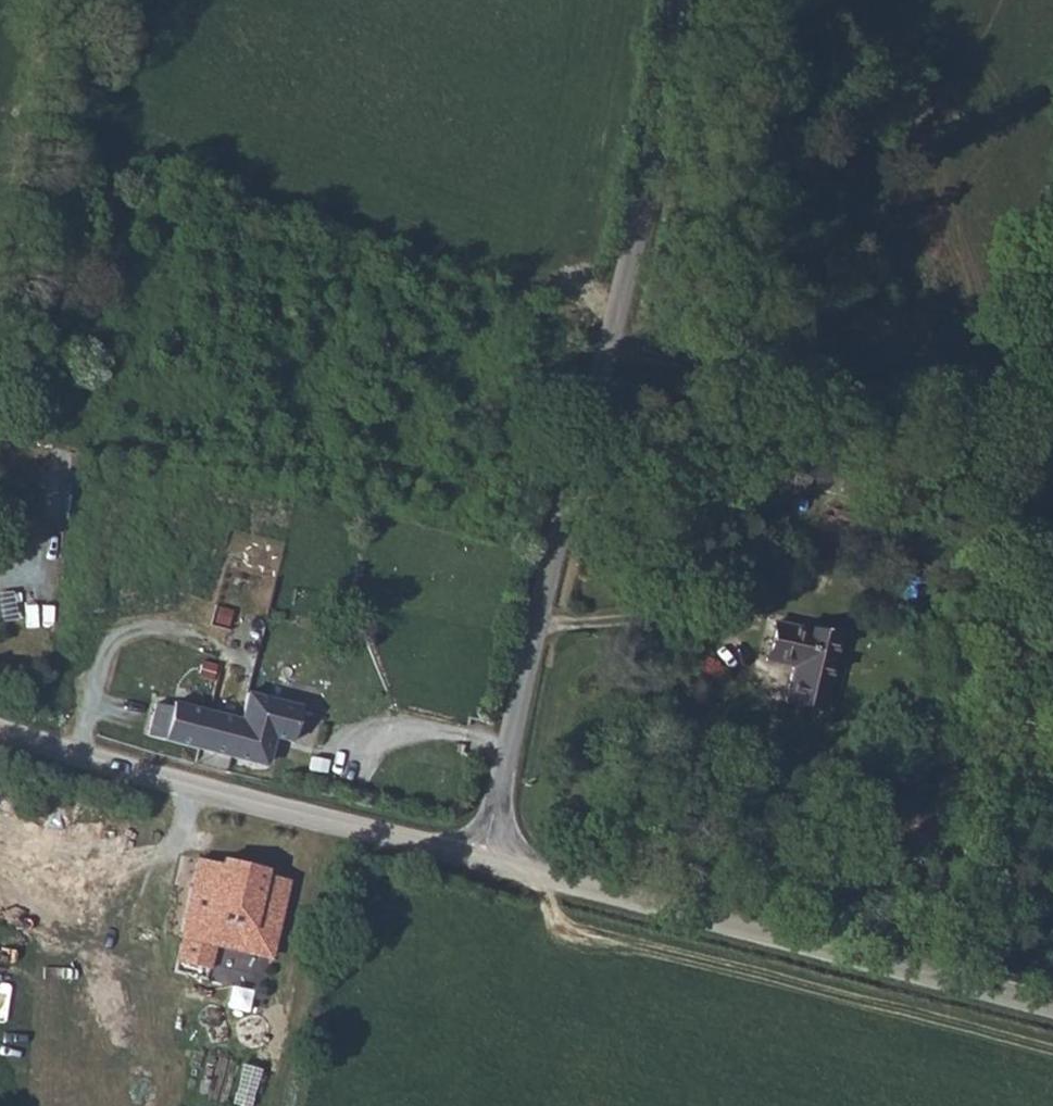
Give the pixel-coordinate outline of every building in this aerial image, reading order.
[(823,711),(840,638),(775,623),(765,661),(792,667),(784,702),(823,711)] [(154,708),(148,725),(164,728),(163,743),(250,764),(255,743),(273,747),(282,712),(229,698),(222,725),(154,708)] [(266,869),(223,858),(222,864),(198,858),(180,936),(182,937),(177,961),(210,969),(216,945),(270,958),(288,880),(264,874),(266,869)]
